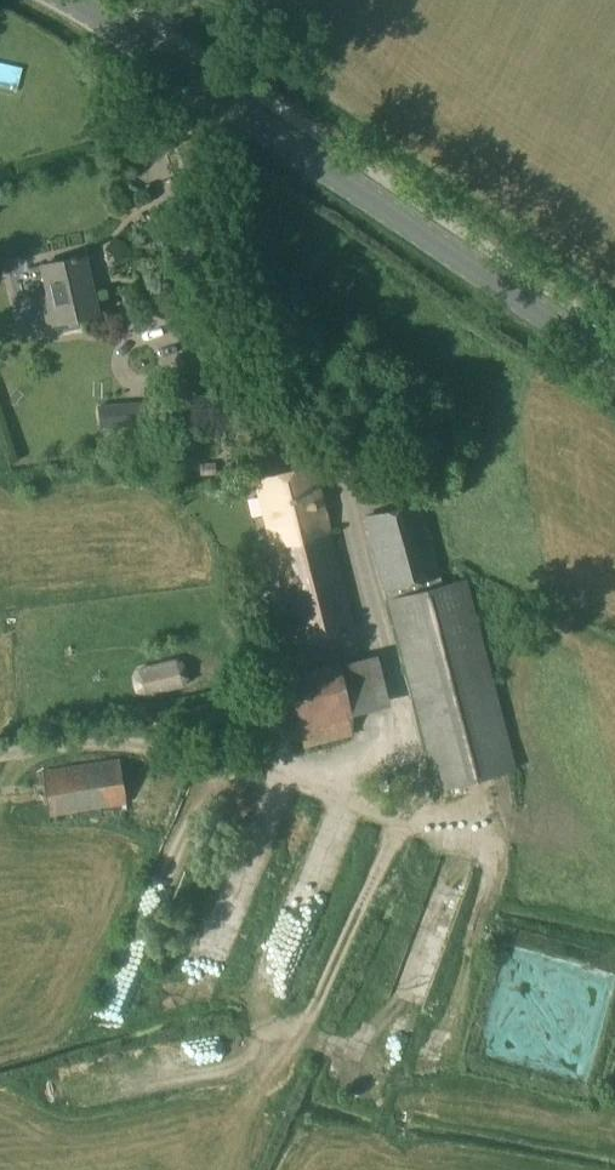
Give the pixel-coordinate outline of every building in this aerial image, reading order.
[(42,264),(49,293),(41,295),(48,324),(97,313),(84,255),(77,257),(76,254),(71,256),(71,258),(42,264)] [(128,402),(98,404),(100,427),(129,425),(128,402)] [(313,465),(257,479),(297,640),(353,626),(313,465)] [(422,501),(366,516),(388,598),(438,790),(516,769),(466,579),(444,584),(422,501)] [(340,663),(339,659),(285,673),(305,748),(354,735),(349,718),(352,718),(352,715),(391,705),(378,655),(340,663)] [(187,676),(184,665),(176,660),(139,669),(134,678),(137,689),(146,694),(182,685),(187,676)] [(120,758),(44,769),(51,817),(127,805),(120,758)] [(490,943),(465,1057),(574,1080),(599,966),(490,943)] [(245,972),(246,994),(251,994),(252,1015),(283,1014),(282,971),(245,972)]
